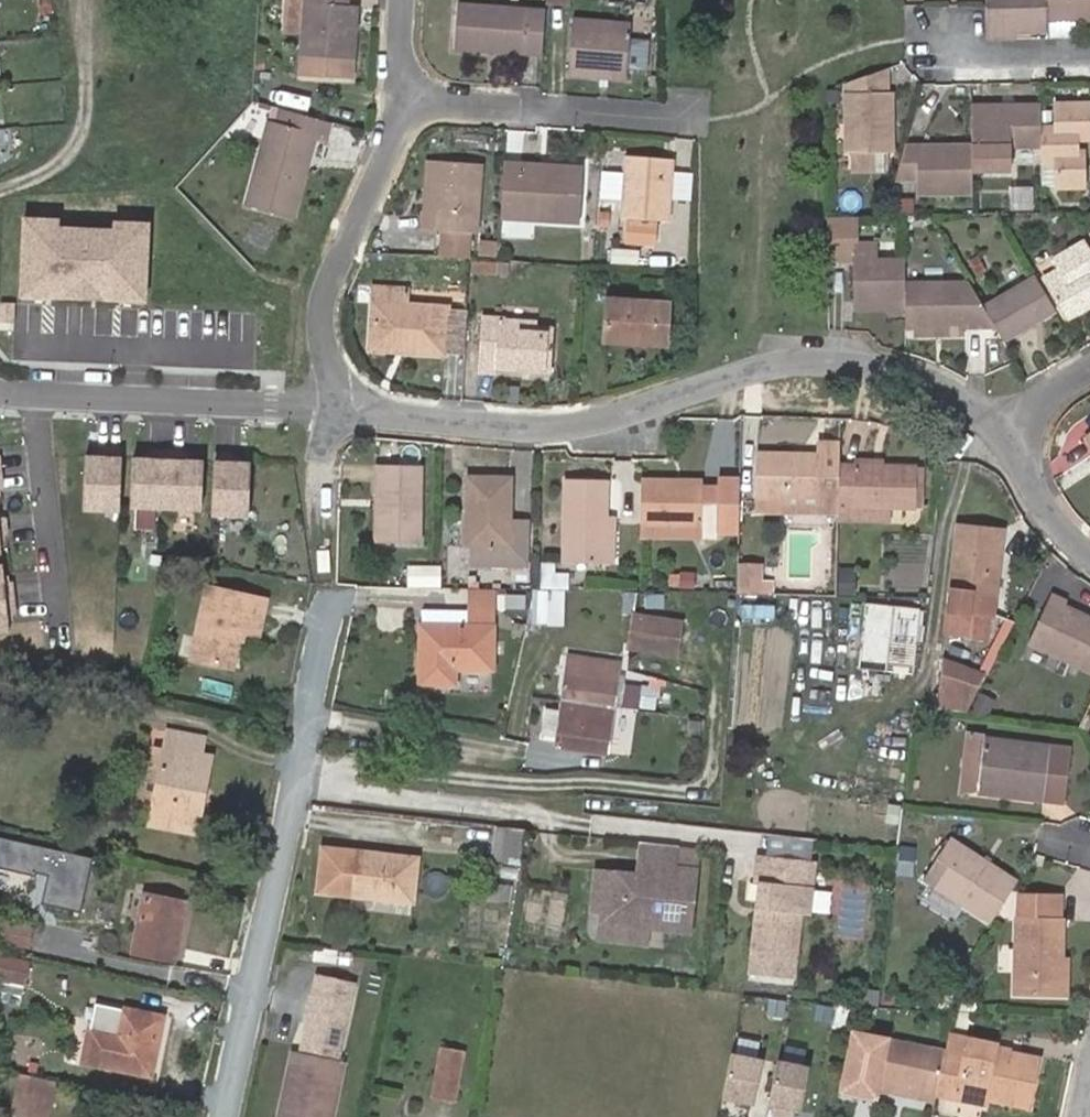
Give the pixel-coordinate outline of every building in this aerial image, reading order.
[(347,0),(285,0),(284,32),(304,33),(302,79),(355,80),(357,4),(347,4),(347,0)] [(524,45),(526,0),(435,0),(433,40),(524,45)] [(975,2),(975,34),(1005,33),(1005,27),(1028,27),(1025,0),(975,0),(975,2)] [(1040,15),(1089,17),(1089,0),(1040,0),(1040,15)] [(571,68),(631,73),(632,61),(651,63),(653,37),(634,36),(635,21),(575,17),(571,68)] [(875,89),(873,65),(837,79),(838,151),(837,167),(882,168),(882,90),(875,89)] [(1033,183),(1081,185),(1078,149),(1089,149),(1089,144),(1088,95),(1047,95),(1048,122),(1034,123),(1034,143),(1033,183)] [(964,141),(964,165),(1008,165),(1008,143),(1034,143),(1034,123),(1034,97),(964,96),(964,141)] [(323,140),(327,125),(271,110),(245,206),(291,218),(313,138),(323,140)] [(896,140),(887,179),(909,179),(909,193),(965,192),(964,165),(964,141),(896,140)] [(667,228),(670,161),(624,157),(621,226),(621,242),(666,243),(667,228)] [(479,237),(484,165),(421,160),(415,232),(445,234),(443,259),(470,260),(472,236),(479,237)] [(508,164),(505,223),(583,226),(587,167),(508,164)] [(852,215),(823,216),(824,258),(850,257),(852,215)] [(16,216),(13,290),(38,291),(38,297),(57,297),(58,287),(98,288),(97,298),(117,299),(117,292),(141,293),(144,220),(109,219),(109,227),(52,225),(52,217),(16,216)] [(1080,235),(1049,254),(1060,272),(1047,279),(1066,312),(1089,298),(1089,250),(1080,235)] [(904,281),(903,253),(884,253),(884,237),(857,238),(858,307),(905,305),(904,281)] [(1026,260),(974,289),(995,325),(1047,295),(1026,260)] [(360,348),(453,349),(455,304),(433,303),(392,301),(393,283),(363,281),(360,348)] [(905,305),(906,326),(915,326),(916,337),(968,336),(967,325),(995,325),(974,289),(969,281),(904,281),(905,305)] [(677,298),(610,295),(608,338),(675,342),(677,298)] [(533,324),(533,316),(483,315),(481,371),(500,372),(558,373),(560,324),(533,324)] [(1079,433),(1089,450),(1089,425),(1079,433)] [(752,507),(831,511),(833,456),(833,440),(817,439),(816,452),(754,448),(752,507)] [(97,453),(78,453),(77,506),(113,508),(115,447),(97,447),(97,453)] [(160,507),(161,448),(142,448),(141,455),(127,454),(124,506),(160,507)] [(175,449),(161,448),(160,507),(195,507),(196,456),(175,456),(175,449)] [(226,450),(208,450),(207,510),(243,512),(244,458),(226,457),(226,450)] [(896,522),(896,502),(913,502),(913,459),(885,458),(886,451),(855,451),(855,457),(833,456),(831,511),(831,518),(896,522)] [(372,460),(369,540),(413,541),(415,461),(372,460)] [(458,540),(467,541),(467,560),(521,562),(520,508),(501,507),(500,470),(459,469),(458,540)] [(601,503),(603,474),(557,474),(553,560),(598,560),(599,550),(606,550),(609,503),(601,503)] [(632,474),(631,516),(692,520),(691,532),(711,532),(714,484),(695,483),(696,477),(632,474)] [(992,593),(996,523),(949,521),(945,591),(943,611),(955,611),(952,637),(987,641),(989,615),(992,593)] [(755,562),(730,561),(729,592),(739,592),(755,593),(766,593),(766,585),(755,584),(755,562)] [(531,587),(558,588),(559,569),(532,568),(531,587)] [(3,632),(0,614),(10,613),(5,580),(0,580),(0,633),(3,632)] [(1061,598),(1064,591),(1046,583),(1022,637),(1089,668),(1089,612),(1061,598)] [(252,638),(254,629),(261,631),(270,596),(213,585),(196,654),(240,663),(247,637),(252,638)] [(417,606),(416,623),(413,680),(449,681),(449,666),(484,666),(486,625),(487,607),(417,606)] [(627,646),(677,652),(677,650),(680,619),(632,613),(627,646)] [(569,656),(617,662),(618,652),(570,647),(569,656)] [(603,750),(617,662),(569,656),(563,696),(543,693),(539,725),(559,728),(556,744),(603,750)] [(938,709),(964,713),(971,698),(973,694),(977,685),(982,675),(945,657),(938,709)] [(622,678),(621,703),(648,703),(649,679),(622,678)] [(973,694),(971,698),(985,704),(991,692),(977,685),(973,694)] [(153,782),(148,807),(198,819),(211,747),(197,745),(200,725),(164,719),(161,736),(144,732),(135,779),(153,782)] [(972,788),(1037,797),(1060,801),(1068,747),(980,734),(980,729),(953,726),(945,789),(972,788)] [(486,860),(514,864),(519,830),(491,828),(486,860)] [(921,871),(988,915),(1014,873),(948,829),(921,871)] [(793,836),(791,853),(814,855),(816,838),(793,836)] [(0,837),(0,868),(47,879),(42,904),(80,913),(92,859),(0,837)] [(633,875),(600,871),(585,870),(581,907),(595,909),(592,935),(640,940),(641,924),(684,929),(693,847),(637,841),(633,875)] [(411,861),(350,856),(345,901),(405,906),(411,861)] [(762,886),(753,972),(789,976),(796,914),(806,915),(811,865),(759,859),(757,885),(762,886)] [(478,882),(475,896),(493,898),(496,884),(478,882)] [(142,883),(128,942),(171,951),(183,892),(142,883)] [(508,901),(510,887),(496,884),(493,898),(508,901)] [(817,886),(816,908),(833,909),(834,887),(817,886)] [(1061,959),(1056,959),(1057,914),(1058,891),(1011,890),(1010,913),(1006,992),(1060,994),(1061,959)] [(0,954),(0,973),(20,977),(23,959),(0,954)] [(301,959),(289,958),(287,972),(299,974),(301,959)] [(315,983),(311,1002),(342,1009),(346,990),(315,983)] [(147,1063),(159,1006),(118,998),(112,1025),(86,1019),(80,1049),(105,1055),(147,1063)] [(311,1002),(305,1029),(337,1036),(342,1009),(311,1002)] [(334,1048),(337,1036),(305,1029),(299,1058),(288,1056),(277,1113),(276,1116),(327,1116),(337,1067),(330,1065),(334,1048)] [(934,1094),(943,1051),(854,1034),(842,1091),(859,1095),(876,1098),(878,1089),(932,1101),(934,1094)] [(963,1055),(943,1051),(934,1094),(982,1104),(983,1099),(1027,1108),(1037,1060),(994,1050),(994,1046),(967,1040),(963,1055)] [(441,1048),(431,1097),(455,1102),(464,1052),(441,1048)] [(761,1064),(729,1057),(720,1103),(752,1109),(761,1064)] [(808,1068),(776,1062),(767,1107),(799,1114),(808,1068)] [(39,1116),(40,1116),(45,1092),(49,1070),(17,1064),(13,1087),(8,1112),(39,1116)]
